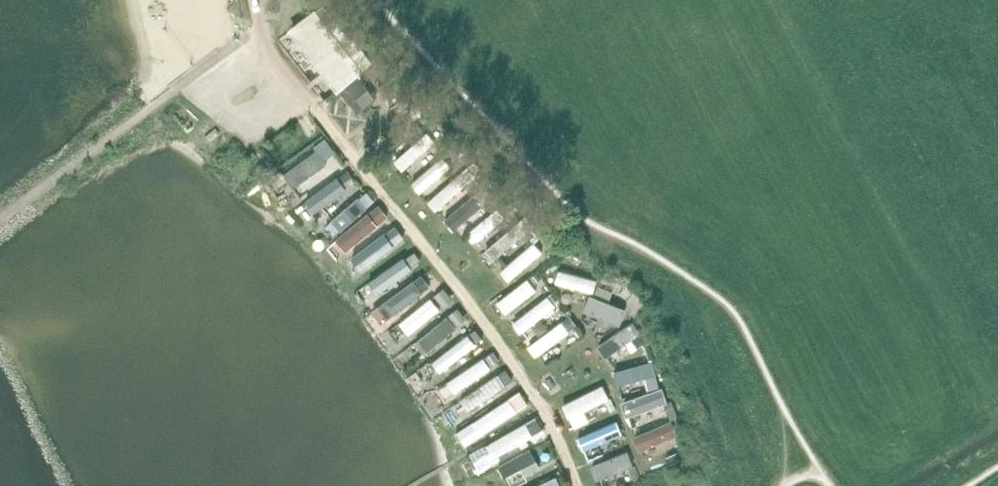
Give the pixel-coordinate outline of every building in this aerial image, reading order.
[(293,31),(289,34),(335,94),(340,90),(359,114),(376,101),(357,76),(372,65),(355,42),(352,44),(325,7),(316,15),(315,14),(311,17),(293,31)] [(386,81),(378,87),(387,99),(395,93),(386,81)] [(410,130),(416,137),(422,132),(416,125),(410,130)] [(451,135),(443,142),(451,151),(459,144),(451,135)] [(382,154),(388,165),(419,147),(413,136),(382,154)] [(325,138),(314,146),(324,160),(335,152),(325,138)] [(451,151),(450,153),(454,158),(464,149),(459,144),(451,151)] [(280,186),(316,160),(306,146),(270,172),(280,186)] [(413,191),(437,161),(426,153),(402,182),(413,191)] [(474,162),(468,168),(479,180),(485,175),(474,162)] [(445,170),(416,199),(426,209),(455,180),(445,170)] [(348,171),(339,178),(345,186),(354,180),(348,171)] [(479,180),(477,182),(482,188),(491,181),(485,175),(479,180)] [(459,188),(434,214),(445,224),(470,199),(459,188)] [(367,193),(359,199),(367,209),(375,201),(367,193)] [(508,200),(502,206),(508,213),(515,207),(508,200)] [(379,206),(368,214),(378,226),(388,217),(379,206)] [(463,237),(492,217),(486,207),(456,226),(463,237)] [(536,225),(531,230),(535,235),(531,239),(535,244),(544,235),(536,225)] [(395,226),(385,234),(395,245),(405,238),(395,226)] [(473,246),(482,256),(505,235),(496,226),(473,246)] [(351,270),(384,242),(372,228),(338,256),(351,270)] [(521,237),(487,268),(498,279),(531,248),(521,237)] [(550,248),(544,254),(550,260),(556,254),(550,248)] [(415,251),(406,257),(412,266),(422,260),(415,251)] [(583,257),(575,251),(569,259),(577,265),(583,257)] [(356,278),(364,290),(394,270),(386,258),(356,278)] [(542,278),(582,291),(586,277),(546,265),(542,278)] [(536,273),(530,277),(535,283),(541,279),(536,273)] [(423,274),(415,280),(423,291),(431,286),(423,274)] [(494,311),(526,286),(516,274),(484,299),(494,311)] [(612,293),(598,287),(594,296),(609,302),(612,293)] [(434,296),(443,307),(452,300),(443,289),(434,296)] [(552,293),(549,295),(554,302),(560,298),(554,291),(552,293)] [(509,331),(544,303),(535,292),(500,319),(509,331)] [(419,293),(387,319),(398,332),(429,306),(419,293)] [(390,316),(382,304),(372,311),(380,323),(390,316)] [(440,307),(405,336),(417,350),(438,333),(435,330),(449,318),(440,307)] [(458,308),(450,315),(458,325),(467,318),(458,308)] [(551,317),(518,340),(526,352),(559,328),(551,317)] [(576,326),(570,317),(562,322),(568,331),(576,326)] [(386,320),(375,329),(388,343),(398,334),(386,320)] [(595,355),(625,334),(616,320),(585,342),(595,355)] [(430,372),(465,340),(455,329),(420,361),(430,372)] [(477,329),(470,334),(477,343),(484,338),(477,329)] [(642,333),(633,339),(638,347),(647,341),(642,333)] [(647,342),(643,345),(651,360),(654,358),(647,342)] [(493,352),(485,358),(491,367),(499,361),(493,352)] [(604,379),(637,374),(634,360),(602,365),(604,379)] [(505,368),(497,374),(505,386),(513,379),(505,368)] [(442,420),(497,386),(488,371),(433,405),(442,420)] [(559,417),(599,399),(591,381),(551,400),(559,417)] [(618,413),(654,397),(647,383),(611,399),(618,413)] [(520,391),(510,398),(518,410),(529,403),(520,391)] [(672,402),(664,405),(671,420),(678,417),(672,402)] [(634,450),(667,434),(658,415),(625,431),(634,450)] [(537,417),(526,422),(534,435),(543,429),(537,417)] [(514,419),(458,451),(466,466),(523,434),(514,419)] [(571,448),(605,432),(600,419),(565,435),(571,448)] [(498,479),(540,461),(532,442),(490,460),(498,479)] [(581,460),(586,476),(621,463),(615,447),(581,460)] [(675,454),(666,458),(669,465),(678,461),(675,454)] [(546,472),(516,485),(552,485),(546,472)]
